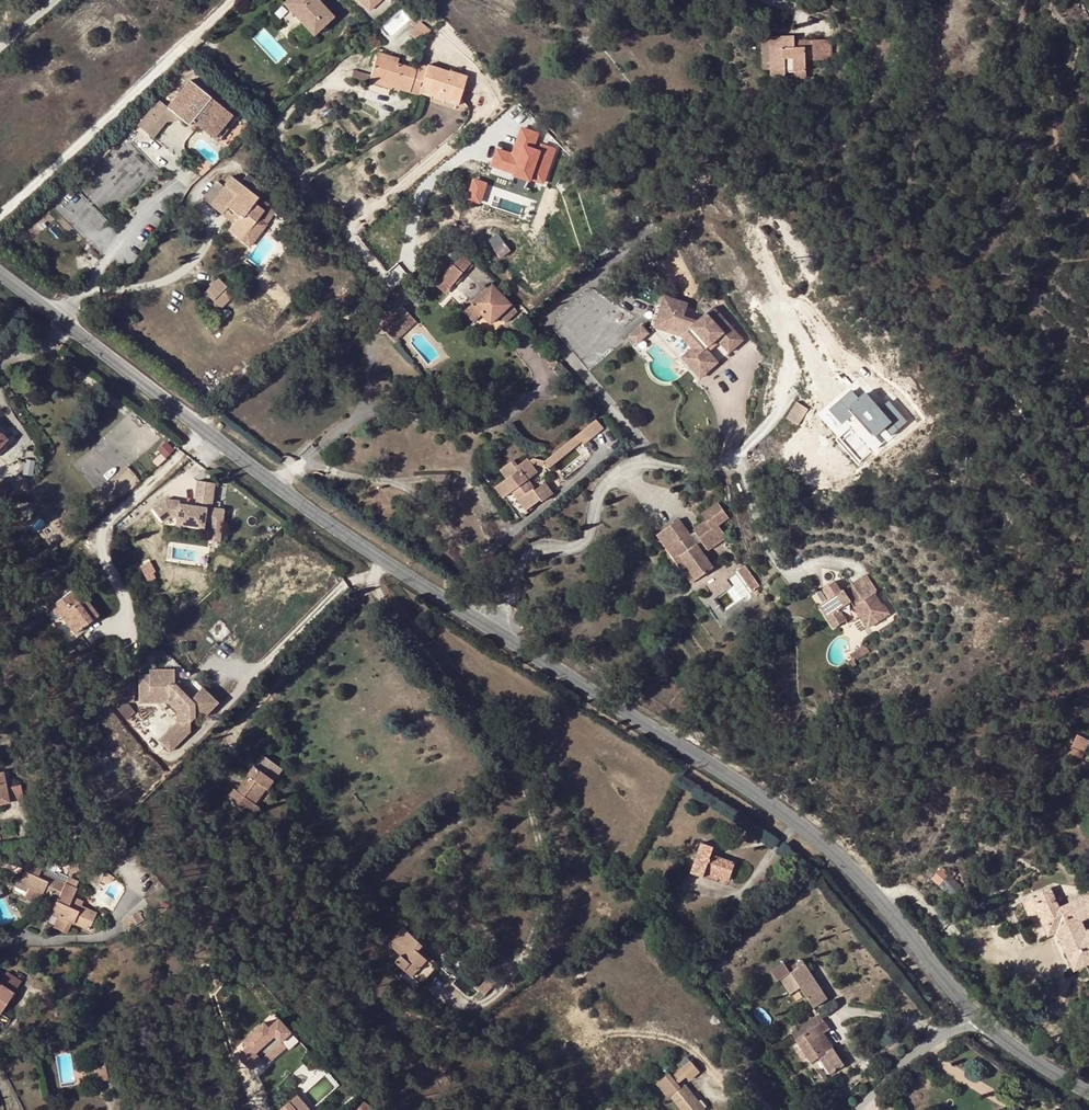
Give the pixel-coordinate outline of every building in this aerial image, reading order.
[(314,36),(334,17),(318,0),(288,0),(284,4),(314,36)] [(382,0),(360,0),(370,11),(382,0)] [(426,32),(417,25),(409,35),(419,42),(426,32)] [(828,39),(811,39),(812,50),(805,50),(805,47),(794,47),(794,40),(794,35),(770,36),(770,40),(772,69),(772,76),(785,75),(785,71),(794,71),(806,70),(806,61),(805,56),(812,56),(813,60),(829,59),(828,39)] [(812,50),(811,39),(794,40),(794,47),(805,47),(805,50),(812,50)] [(772,69),(770,40),(762,40),(763,69),(772,69)] [(376,57),(396,63),(398,58),(378,52),(376,57)] [(418,96),(419,94),(420,90),(427,66),(418,64),(416,69),(396,63),(376,57),(370,75),(369,78),(392,85),(391,88),(418,96)] [(420,90),(459,102),(466,76),(428,64),(427,66),(420,90)] [(369,78),(370,75),(354,70),(351,77),(368,83),(369,78)] [(806,78),(806,70),(794,71),(795,78),(806,78)] [(391,90),(391,88),(392,85),(369,78),(368,83),(391,90)] [(159,100),(138,126),(154,139),(168,123),(184,121),(189,126),(193,122),(214,139),(233,116),(191,81),(168,108),(159,100)] [(458,106),(459,102),(420,90),(419,94),(458,106)] [(238,120),(233,116),(214,139),(219,143),(238,120)] [(495,146),(489,168),(546,183),(556,146),(538,141),(541,131),(519,125),(512,151),(495,146)] [(208,171),(199,163),(188,175),(197,183),(208,171)] [(240,183),(252,193),(258,184),(246,175),(240,183)] [(472,175),(463,197),(478,203),(487,182),(472,175)] [(258,197),(252,193),(240,183),(231,176),(224,185),(226,186),(211,205),(223,214),(228,207),(234,212),(232,214),(236,218),(233,222),(228,230),(242,240),(259,217),(264,211),(253,203),(258,197)] [(264,189),(258,184),(252,193),(258,197),(259,196),(264,189)] [(269,204),(259,196),(258,197),(253,203),(264,211),(268,206),(269,204)] [(276,212),(268,206),(264,211),(259,217),(267,223),(276,212)] [(234,212),(228,207),(223,214),(233,222),(236,218),(232,214),(234,212)] [(259,217),(242,240),(249,246),(267,223),(259,217)] [(489,242),(494,249),(504,242),(498,235),(489,242)] [(504,242),(494,249),(501,258),(510,250),(504,242)] [(462,256),(442,279),(452,287),(471,263),(462,256)] [(234,295),(230,291),(218,278),(205,292),(213,300),(207,306),(215,314),(234,295)] [(482,314),(492,324),(500,316),(506,323),(518,311),(492,285),(473,304),(482,314)] [(353,299),(349,290),(339,295),(343,304),(353,299)] [(660,299),(656,313),(664,316),(659,331),(680,338),(678,340),(688,352),(685,355),(697,369),(708,359),(705,356),(702,352),(713,343),(716,346),(725,356),(739,344),(710,311),(694,325),(680,320),(684,307),(660,299)] [(482,314),(473,304),(464,312),(474,322),(482,314)] [(387,321),(393,328),(409,313),(402,306),(387,321)] [(409,313),(393,328),(400,336),(416,321),(409,313)] [(664,316),(656,313),(650,331),(678,340),(680,338),(659,331),(664,316)] [(136,323),(139,317),(134,314),(131,320),(136,323)] [(638,327),(625,338),(633,347),(646,336),(638,327)] [(713,343),(702,352),(705,356),(716,346),(713,343)] [(541,355),(544,359),(552,353),(548,349),(541,355)] [(552,353),(544,359),(556,373),(561,364),(552,353)] [(685,355),(678,361),(696,382),(714,366),(708,359),(697,369),(685,355)] [(847,389),(818,409),(831,427),(853,412),(874,444),(906,422),(890,398),(875,407),(862,388),(852,395),(847,389)] [(793,405),(783,421),(794,429),(804,413),(793,405)] [(593,423),(572,440),(578,446),(582,447),(600,432),(593,423)] [(8,439),(11,436),(0,425),(0,432),(8,439)] [(0,448),(0,454),(11,442),(8,439),(0,448)] [(541,465),(535,463),(533,469),(546,472),(551,468),(571,451),(578,446),(572,440),(541,465)] [(157,467),(166,458),(162,454),(153,462),(157,467)] [(503,483),(494,489),(501,500),(508,495),(522,514),(537,503),(539,506),(550,497),(542,486),(532,493),(525,483),(534,476),(524,462),(515,469),(510,463),(496,474),(503,483)] [(0,480),(0,492),(4,496),(13,487),(3,477),(0,480)] [(174,504),(162,515),(174,527),(181,520),(188,520),(187,526),(214,526),(215,521),(222,521),(232,521),(232,507),(224,507),(224,482),(208,481),(208,499),(211,499),(216,499),(216,507),(210,507),(193,507),(193,504),(174,504)] [(494,489),(491,491),(499,502),(501,500),(494,489)] [(673,523),(661,532),(679,557),(680,556),(697,579),(714,567),(703,551),(707,549),(708,550),(727,536),(719,525),(729,517),(719,503),(702,514),(707,521),(694,530),(695,532),(698,535),(694,539),(691,535),(683,524),(677,528),(673,523)] [(679,519),(673,523),(677,528),(683,524),(679,519)] [(232,521),(222,521),(222,538),(232,538),(232,521)] [(679,557),(661,532),(657,534),(692,583),(697,579),(680,556),(679,557)] [(147,562),(140,566),(148,580),(155,577),(147,562)] [(745,565),(738,570),(753,591),(760,586),(745,565)] [(827,600),(823,603),(830,615),(827,617),(834,628),(846,620),(844,616),(839,609),(851,602),(856,609),(869,627),(890,613),(884,604),(882,605),(875,593),(878,591),(867,574),(841,590),(835,581),(823,589),(830,599),(827,600)] [(78,602),(81,600),(73,589),(51,606),(59,618),(62,615),(75,634),(93,620),(78,602)] [(823,589),(821,590),(827,600),(830,599),(823,589)] [(85,596),(81,600),(78,602),(93,620),(99,615),(85,596)] [(851,602),(839,609),(844,616),(856,609),(851,602)] [(823,603),(819,605),(827,617),(830,615),(823,603)] [(854,661),(870,651),(865,644),(850,654),(852,658),(854,661)] [(852,658),(847,662),(851,668),(857,665),(854,661),(852,658)] [(139,675),(139,703),(169,703),(177,711),(177,722),(159,741),(170,752),(191,731),(191,722),(195,718),(204,718),(218,703),(209,694),(200,702),(194,696),(191,700),(175,684),(175,681),(175,669),(150,670),(150,675),(139,675)] [(175,681),(175,684),(191,700),(194,696),(180,681),(175,681)] [(202,687),(194,696),(200,702),(209,694),(202,687)] [(1067,731),(1057,753),(1070,758),(1080,737),(1067,731)] [(255,765),(248,774),(254,778),(243,794),(237,790),(231,799),(256,817),(262,808),(258,804),(253,801),(264,786),(268,789),(275,779),(255,765)] [(0,773),(0,804),(24,799),(21,785),(6,788),(3,773),(0,773)] [(254,778),(248,774),(237,790),(243,794),(254,778)] [(258,804),(268,789),(264,786),(253,801),(258,804)] [(704,878),(706,872),(707,869),(732,878),(737,863),(712,854),(715,846),(703,842),(692,874),(704,878)] [(39,877),(41,872),(42,868),(47,859),(34,854),(21,883),(30,888),(25,899),(38,905),(42,893),(58,901),(52,914),(59,917),(54,928),(68,934),(72,923),(89,931),(97,914),(88,910),(86,915),(69,907),(71,902),(78,889),(76,888),(79,882),(68,877),(66,883),(57,879),(55,884),(39,877)] [(76,863),(67,864),(68,877),(70,878),(72,874),(79,872),(76,863)] [(42,868),(41,872),(57,879),(66,883),(68,877),(57,873),(56,875),(42,868)] [(707,869),(706,872),(730,881),(732,878),(707,869)] [(933,881),(939,887),(950,875),(944,869),(933,881)] [(57,879),(41,872),(39,877),(55,884),(57,879)] [(950,875),(939,887),(950,897),(961,885),(950,875)] [(111,883),(98,900),(111,909),(121,890),(111,883)] [(1088,963),(1084,952),(1088,950),(1088,930),(1086,931),(1081,920),(1088,916),(1088,899),(1066,909),(1061,912),(1050,888),(1022,901),(1028,914),(1036,911),(1047,935),(1056,931),(1074,970),(1088,963)] [(1066,909),(1088,899),(1088,894),(1064,906),(1066,909)] [(86,915),(88,910),(71,902),(69,907),(86,915)] [(145,921),(139,911),(123,921),(129,930),(145,921)] [(417,949),(419,946),(422,943),(405,927),(391,943),(403,955),(397,962),(411,974),(422,985),(438,967),(434,964),(417,949)] [(437,961),(419,946),(417,949),(434,964),(437,961)] [(792,974),(782,980),(792,995),(803,988),(816,1009),(830,1000),(804,960),(790,970),(792,974)] [(15,993),(22,981),(7,972),(0,982),(0,983),(15,993)] [(422,985),(411,974),(405,980),(417,991),(422,985)] [(497,984),(489,977),(478,989),(486,996),(497,984)] [(1,1014),(15,993),(0,983),(0,1014),(1,1014)] [(245,1043),(235,1052),(248,1066),(258,1057),(263,1061),(283,1043),(279,1038),(289,1028),(276,1014),(266,1023),(261,1018),(240,1037),(245,1043)] [(820,1014),(816,1016),(822,1024),(825,1021),(820,1014)] [(822,1024),(816,1016),(791,1034),(796,1041),(797,1040),(813,1062),(820,1057),(824,1063),(828,1060),(837,1072),(846,1065),(834,1047),(830,1050),(821,1037),(825,1034),(832,1029),(825,1021),(822,1024)] [(834,1047),(825,1034),(821,1037),(830,1050),(834,1047)] [(678,1064),(673,1058),(662,1067),(667,1073),(678,1064)] [(828,1060),(824,1063),(833,1075),(837,1072),(828,1060)] [(98,1082),(109,1080),(105,1061),(102,1062),(102,1066),(94,1067),(98,1082)] [(692,1061),(677,1073),(682,1080),(687,1077),(691,1081),(701,1072),(692,1061)] [(673,1076),(670,1073),(658,1083),(670,1097),(672,1096),(683,1109),(707,1109),(706,1109),(700,1101),(686,1084),(682,1088),(678,1083),(673,1076)] [(677,1073),(673,1076),(678,1083),(682,1080),(677,1073)] [(294,1091),(275,1109),(277,1109),(306,1109),(309,1107),(294,1091)] [(700,1101),(706,1109),(709,1107),(702,1099),(700,1101)] [(363,1102),(359,1109),(376,1109),(377,1109),(363,1102)]
